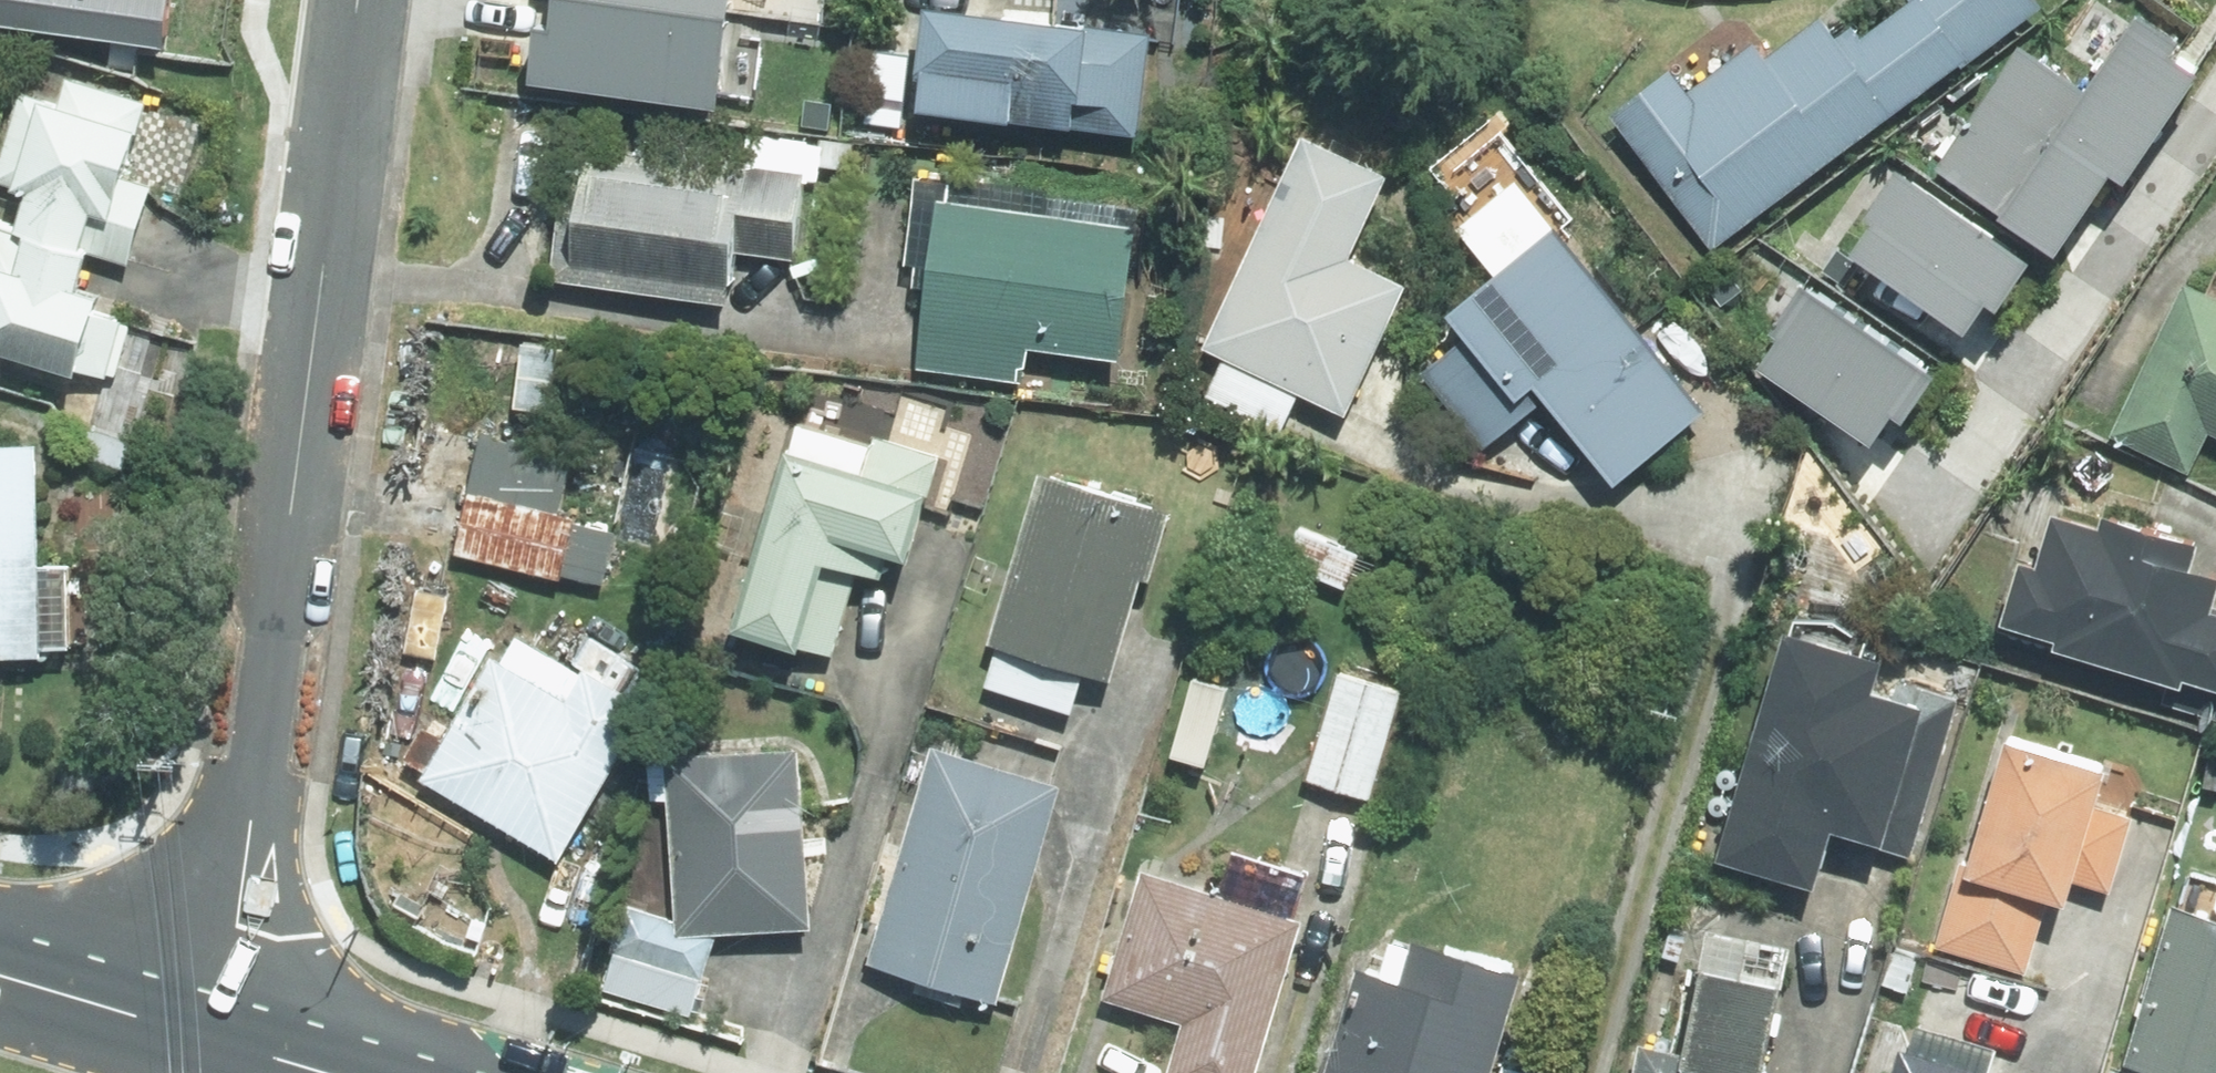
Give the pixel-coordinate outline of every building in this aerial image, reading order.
[(180,0),(0,0),(0,31),(172,57),(180,0)] [(592,14),(787,87),(819,0),(597,0),(592,14)] [(924,17),(896,15),(893,75),(921,77),(919,114),(1144,126),(1149,36),(1183,38),(1185,0),(1055,0),(1054,15),(924,8),(924,17)] [(1613,123),(1708,253),(2041,10),(2034,0),(1913,0),(1860,38),(1845,18),(1782,63),(1762,35),(1678,96),(1667,83),(1613,123)] [(2060,57),(1929,180),(2043,302),(2116,234),(2093,210),(2151,155),(2060,57)] [(17,96),(0,164),(0,186),(26,193),(18,225),(0,221),(0,347),(111,374),(126,313),(81,302),(92,257),(126,265),(145,186),(127,182),(147,99),(67,80),(60,107),(17,96)] [(823,140),(568,117),(555,275),(732,290),(736,247),(794,252),(800,182),(819,184),(823,140)] [(1390,169),(1303,130),(1209,343),(1227,351),(1208,393),(1286,427),(1300,395),(1345,414),(1401,286),(1349,263),(1390,169)] [(1135,219),(930,203),(916,376),(1029,384),(1032,350),(1124,357),(1135,219)] [(1706,411),(1550,222),(1444,309),(1464,333),(1414,374),(1480,454),(1540,404),(1561,429),(1538,448),(1566,482),(1596,457),(1618,484),(1706,411)] [(2188,280),(2112,434),(2189,472),(2211,427),(2215,429),(2215,294),(2188,280)] [(570,343),(518,342),(516,412),(568,413),(570,343)] [(902,402),(886,450),(800,422),(732,628),(833,661),(870,552),(909,565),(944,459),(957,421),(902,402)] [(40,444),(0,445),(0,655),(78,653),(76,570),(42,571),(40,444)] [(1178,513),(1045,471),(990,643),(1002,646),(988,689),(1072,716),(1085,676),(1105,682),(1138,579),(1155,584),(1178,513)] [(521,595),(526,570),(562,577),(573,518),(484,501),(468,585),(521,595)] [(2006,620),(2060,637),(2056,651),(2215,702),(2215,613),(2212,612),(2215,600),(2215,574),(2188,565),(2197,536),(2105,506),(2099,524),(2061,512),(2043,569),(2024,563),(2006,620)] [(1381,549),(1297,524),(1286,563),(1369,588),(1381,549)] [(1880,652),(1787,625),(1718,858),(1817,886),(1834,827),(1915,851),(1955,712),(1870,687),(1880,652)] [(562,864),(664,676),(583,632),(567,661),(520,635),(507,659),(493,652),(420,787),(562,864)] [(1405,689),(1335,672),(1308,784),(1378,801),(1405,689)] [(2109,766),(1997,735),(1938,948),(2025,972),(2044,904),(2061,909),(2069,879),(2115,892),(2136,820),(2097,809),(2109,766)] [(697,983),(716,928),(805,927),(804,747),(669,748),(670,913),(633,898),(612,952),(697,983)] [(1000,1006),(1059,785),(929,750),(870,971),(1000,1006)] [(1291,922),(1300,890),(1228,868),(1221,893),(1147,871),(1108,1000),(1184,1022),(1169,1072),(1258,1072),(1302,925),(1291,922)] [(1638,1046),(1633,1072),(1768,1072),(1791,943),(1710,929),(1716,895),(1680,889),(1668,955),(1704,961),(1688,1054),(1638,1046)] [(2156,1056),(2151,1072),(2215,1072),(2215,919),(2174,908),(2135,1050),(2156,1056)] [(1525,977),(1393,937),(1380,980),(1365,976),(1345,1040),(1336,1037),(1325,1072),(1495,1072),(1525,977)] [(1902,1051),(1896,1072),(1979,1072),(1902,1051)]
